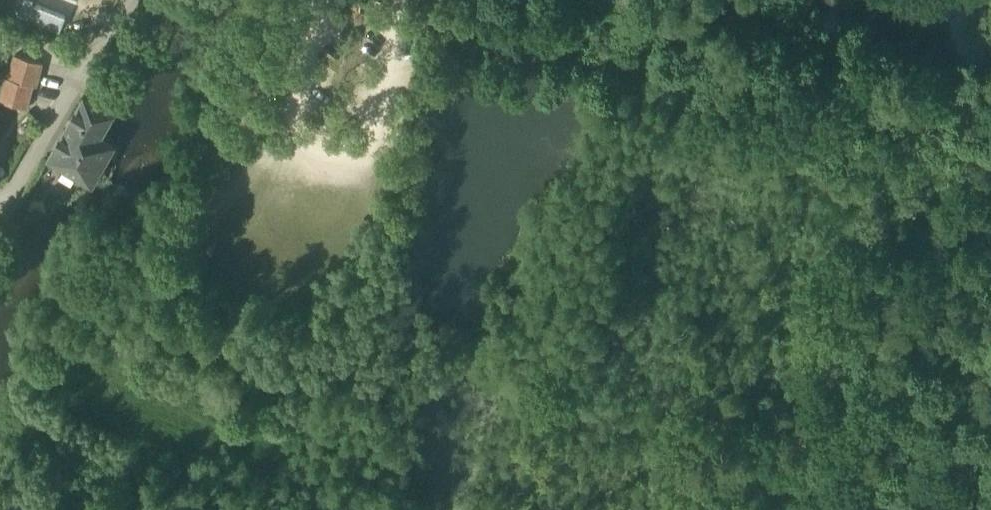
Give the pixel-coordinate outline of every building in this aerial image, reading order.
[(18,13),(59,29),(65,14),(29,0),(23,0),(18,13)] [(15,53),(11,65),(38,73),(42,61),(15,53)] [(11,65),(8,77),(32,83),(35,84),(38,73),(11,65)] [(32,83),(8,77),(5,76),(0,94),(0,99),(26,107),(32,83)] [(81,175),(91,181),(113,143),(99,135),(112,112),(84,96),(49,157),(81,175)]
